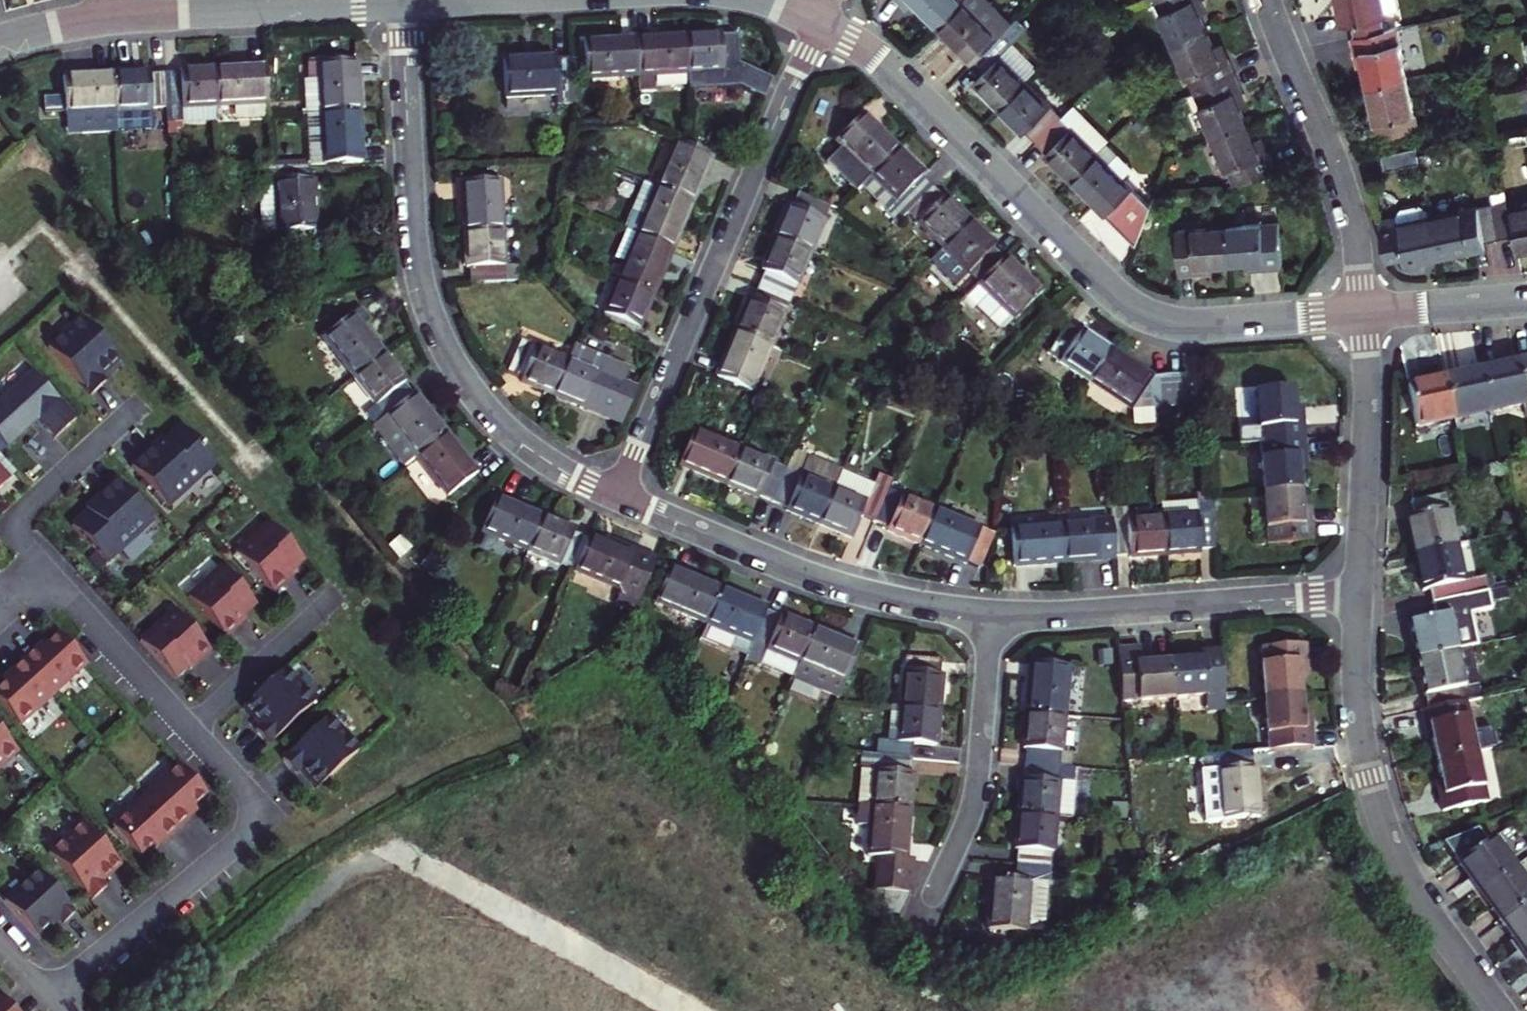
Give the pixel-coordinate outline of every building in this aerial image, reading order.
[(957,0),(912,0),(921,9),(935,23),(957,0)] [(935,23),(956,43),(961,48),(963,46),(973,56),(996,31),(1006,20),(986,0),(957,0),(935,23)] [(1200,30),(1191,9),(1188,0),(1145,0),(1164,46),(1200,30)] [(1191,9),(1199,5),(1197,0),(1188,0),(1191,9)] [(1340,11),(1344,29),(1353,27),(1356,40),(1386,34),(1378,0),(1338,0),(1340,11)] [(1200,30),(1164,46),(1184,93),(1227,73),(1221,59),(1214,62),(1207,46),(1200,30)] [(996,31),(973,56),(984,67),(969,82),(982,95),(996,108),(1020,82),(994,57),(1008,42),(996,31)] [(1363,70),(1366,89),(1404,81),(1394,32),(1386,34),(1356,40),(1351,41),(1355,63),(1361,61),(1363,70)] [(771,80),(737,65),(737,38),(721,39),(720,36),(709,37),(684,38),(687,75),(688,92),(736,89),(763,100),(771,80)] [(637,77),(687,75),(684,38),(662,39),(652,39),(652,42),(636,43),(637,77)] [(587,79),(637,77),(636,43),(636,40),(607,42),(586,43),(587,79)] [(1214,62),(1221,59),(1218,51),(1215,43),(1207,46),(1214,62)] [(355,65),(311,68),(311,82),(324,81),(326,118),(360,116),(359,94),(359,80),(356,81),(355,65)] [(574,103),(572,69),(556,69),(556,68),(547,68),(505,69),(506,105),(574,103)] [(218,73),(219,108),(267,105),(266,69),(239,71),(218,73)] [(168,79),(169,112),(219,108),(218,73),(196,74),(183,75),(183,78),(168,79)] [(1204,139),(1241,123),(1232,102),(1227,90),(1233,87),(1227,73),(1184,93),(1204,139)] [(169,112),(168,79),(152,80),(152,77),(139,78),(117,79),(120,135),(171,131),(169,112)] [(120,135),(117,79),(88,81),(66,83),(67,103),(68,116),(68,118),(84,118),(85,137),(120,135)] [(326,118),(324,81),(311,82),(313,118),(326,118)] [(1413,129),(1404,81),(1366,89),(1369,104),(1371,113),(1366,114),(1371,138),(1413,129)] [(1020,82),(996,108),(1012,124),(1021,132),(1023,129),(1033,140),(1056,116),(1020,82)] [(1236,93),(1233,87),(1227,90),(1232,102),(1238,99),(1236,93)] [(68,116),(67,103),(53,104),(54,117),(68,116)] [(267,105),(219,108),(220,129),(269,125),(267,105)] [(219,108),(169,112),(171,131),(220,129),(219,108)] [(360,116),(326,118),(327,167),(361,165),(360,137),(360,116)] [(1056,116),(1033,140),(1044,150),(1043,152),(1051,160),(1068,177),(1093,152),(1056,116)] [(84,118),(68,118),(69,139),(85,137),(84,118)] [(327,167),(326,118),(313,118),(316,168),(327,167)] [(867,130),(856,118),(834,142),(840,148),(827,162),(855,190),(860,185),(894,152),(881,138),(870,127),(867,130)] [(1226,190),(1270,172),(1261,151),(1254,154),(1248,139),(1241,123),(1204,139),(1226,190)] [(1254,154),(1261,151),(1257,142),(1255,136),(1248,139),(1254,154)] [(1093,152),(1068,177),(1087,195),(1135,242),(1148,205),(1118,176),(1129,165),(1104,141),(1093,152)] [(710,184),(721,158),(712,155),(688,145),(669,191),(701,205),(710,184)] [(909,167),(894,152),(860,185),(885,210),(882,212),(894,224),(904,214),(928,190),(916,179),(918,176),(909,167)] [(1415,157),(1382,163),(1385,180),(1419,173),(1415,157)] [(310,183),(309,168),(270,171),(257,172),(258,186),(277,185),(281,236),(317,234),(315,202),(313,183),(310,183)] [(465,234),(500,233),(497,183),(462,185),(464,211),(465,234)] [(277,185),(258,186),(262,237),(281,236),(277,185)] [(938,201),(928,190),(904,214),(939,249),(965,224),(948,207),(940,199),(938,201)] [(649,237),(678,249),(684,236),(687,238),(692,226),(701,205),(669,191),(649,237)] [(824,205),(796,193),(790,207),(786,206),(781,218),(773,237),(805,252),(824,205)] [(1425,260),(1438,258),(1430,220),(1426,204),(1399,209),(1395,220),(1381,223),(1388,259),(1402,256),(1405,265),(1425,260)] [(1491,207),(1497,238),(1513,235),(1516,250),(1526,248),(1526,206),(1508,211),(1506,204),(1491,207)] [(1497,238),(1491,207),(1475,210),(1483,241),(1497,238)] [(1470,244),(1483,241),(1475,210),(1430,220),(1438,258),(1463,252),(1472,250),(1470,244)] [(1274,223),(1223,227),(1226,264),(1248,262),(1263,261),(1264,270),(1278,268),(1274,223)] [(981,240),(965,224),(939,249),(975,286),(999,262),(987,250),(989,248),(981,240)] [(1226,264),(1223,227),(1172,231),(1176,277),(1192,275),(1192,267),(1207,266),(1226,264)] [(470,284),(503,282),(500,233),(465,234),(467,258),(467,270),(469,270),(470,284)] [(630,284),(662,297),(670,279),(676,263),(673,262),(678,249),(649,237),(630,284)] [(805,252),(773,237),(764,257),(759,272),(762,273),(756,286),(785,299),(805,252)] [(1018,277),(1000,260),(999,262),(975,286),(1009,320),(1034,294),(1018,277)] [(662,297),(630,284),(610,331),(638,343),(644,329),(648,331),(653,317),(662,297)] [(785,299),(756,286),(750,301),(747,300),(742,313),(734,331),(766,345),(779,313),(794,319),(800,305),(785,299)] [(358,381),(386,359),(370,338),(364,331),(373,325),(363,311),(326,341),(358,381)] [(122,362),(82,318),(48,348),(92,396),(99,390),(107,383),(104,379),(122,362)] [(1033,345),(1088,381),(1107,352),(1076,330),(1064,323),(1062,326),(1050,318),(1033,345)] [(766,345),(734,331),(725,354),(715,377),(748,391),(766,345)] [(519,342),(507,372),(522,378),(521,380),(528,383),(554,394),(567,362),(519,342)] [(620,366),(573,346),(567,362),(554,394),(577,404),(587,409),(588,407),(601,413),(615,378),(620,366)] [(1134,369),(1107,352),(1088,381),(1129,408),(1182,404),(1180,376),(1149,379),(1134,369)] [(399,375),(386,359),(358,381),(388,419),(415,399),(405,386),(407,385),(399,375)] [(1526,410),(1526,369),(1514,372),(1522,411),(1526,410)] [(0,399),(0,439),(5,445),(37,417),(54,435),(63,427),(74,417),(32,370),(0,399)] [(1522,411),(1514,372),(1498,375),(1479,379),(1488,419),(1522,411)] [(638,388),(615,378),(601,413),(624,422),(638,388)] [(1452,426),(1488,419),(1479,379),(1461,383),(1444,387),(1452,426)] [(1452,426),(1444,387),(1424,391),(1409,394),(1417,434),(1452,426)] [(1286,424),(1285,409),(1284,389),(1249,392),(1252,443),(1295,439),(1294,424),(1286,424)] [(420,459),(448,436),(429,413),(426,409),(424,410),(415,399),(388,419),(379,426),(411,466),(420,459)] [(1286,424),(1294,424),(1294,417),(1293,409),(1285,409),(1286,424)] [(147,450),(131,465),(168,506),(215,463),(181,426),(164,442),(161,438),(147,450)] [(704,478),(726,487),(740,454),(693,435),(679,468),(704,478)] [(420,459),(451,498),(479,476),(462,455),(448,436),(420,459)] [(1252,443),(1255,492),(1291,490),(1290,468),(1289,454),(1296,454),(1295,439),(1252,443)] [(740,454),(726,487),(746,495),(756,499),(758,497),(773,503),(785,473),(740,454)] [(1296,460),(1296,454),(1289,454),(1290,468),(1297,467),(1296,460)] [(793,455),(785,473),(773,503),(788,509),(786,512),(794,515),(818,525),(832,492),(839,474),(793,455)] [(153,520),(115,479),(84,508),(87,512),(79,519),(71,527),(105,564),(153,520)] [(863,505),(832,492),(818,525),(835,531),(850,538),(859,516),(872,522),(885,492),(870,486),(863,505)] [(1291,490),(1255,492),(1259,545),(1302,542),(1301,524),(1293,525),(1292,507),(1291,490)] [(919,544),(932,511),(885,492),(872,522),(887,528),(886,531),(891,533),(919,544)] [(531,553),(544,519),(519,509),(497,499),(483,534),(531,553)] [(1158,521),(1161,555),(1184,554),(1194,553),(1194,550),(1211,548),(1207,500),(1158,505),(1158,521)] [(1415,539),(1419,560),(1459,551),(1449,502),(1415,509),(1418,523),(1412,524),(1415,539)] [(1293,525),(1301,524),(1300,516),(1300,507),(1292,507),(1293,525)] [(1108,511),(1109,525),(1122,524),(1121,510),(1108,511)] [(932,511),(919,544),(943,554),(964,562),(977,530),(932,511)] [(544,519),(531,553),(578,572),(591,540),(576,533),(577,532),(567,528),(544,519)] [(1161,555),(1158,521),(1122,524),(1109,525),(1111,556),(1124,556),(1124,558),(1133,557),(1161,555)] [(269,522),(235,553),(273,593),(286,581),(293,575),(291,573),(304,561),(269,522)] [(1111,556),(1109,525),(1059,528),(1061,562),(1087,561),(1095,560),(1095,558),(1111,556)] [(1061,562),(1059,528),(1007,532),(1009,566),(1031,565),(1061,562)] [(591,540),(578,572),(603,582),(593,607),(613,615),(619,601),(637,609),(655,564),(623,551),(591,538),(591,540)] [(1469,600),(1459,551),(1419,560),(1423,579),(1426,595),(1433,594),(1435,607),(1469,600)] [(221,566),(188,596),(224,637),(240,623),(245,619),(243,617),(256,605),(221,566)] [(708,621),(722,589),(697,578),(691,576),(689,579),(671,571),(659,600),(708,621)] [(722,589),(708,621),(755,641),(768,610),(768,609),(745,599),(722,589)] [(1420,645),(1424,663),(1465,655),(1482,651),(1475,618),(1495,613),(1492,596),(1469,600),(1435,607),(1439,624),(1417,629),(1420,645)] [(173,610),(139,640),(173,678),(186,666),(190,669),(198,662),(210,651),(173,610)] [(768,610),(755,641),(747,660),(762,667),(764,663),(795,676),(801,661),(815,628),(791,618),(782,614),(782,616),(768,610)] [(815,628),(801,661),(847,680),(860,647),(838,638),(815,628)] [(87,665),(60,635),(47,647),(44,643),(34,653),(23,662),(54,695),(87,665)] [(1304,643),(1258,646),(1263,698),(1299,695),(1297,675),(1296,660),(1306,660),(1304,643)] [(1118,703),(1169,698),(1166,661),(1145,663),(1137,664),(1136,655),(1135,648),(1112,650),(1118,703)] [(1169,698),(1219,694),(1216,648),(1199,650),(1199,658),(1183,659),(1166,661),(1169,698)] [(1199,658),(1199,650),(1189,651),(1183,652),(1183,659),(1199,658)] [(936,656),(898,654),(894,703),(936,706),(938,679),(938,672),(935,671),(936,656)] [(1142,655),(1136,655),(1137,664),(1145,663),(1145,654),(1142,655)] [(1429,687),(1434,713),(1469,706),(1475,704),(1465,655),(1424,663),(1429,687)] [(1307,668),(1306,660),(1296,660),(1297,675),(1307,674),(1307,668)] [(23,662),(10,674),(3,681),(7,685),(0,690),(0,703),(21,726),(54,695),(23,662)] [(1021,713),(1055,716),(1059,667),(1025,664),(1023,693),(1021,713)] [(317,700),(286,667),(246,705),(259,718),(264,725),(259,730),(271,742),(317,700)] [(1299,695),(1263,698),(1267,748),(1312,745),(1311,729),(1302,730),(1301,713),(1299,695)] [(936,706),(894,703),(892,740),(872,738),(871,754),(912,756),(913,742),(933,743),(934,731),(936,706)] [(1480,758),(1469,706),(1434,713),(1427,715),(1433,740),(1437,739),(1439,748),(1443,766),(1480,758)] [(1020,764),(1052,765),(1055,716),(1021,713),(1019,740),(1019,747),(1021,748),(1020,764)] [(1302,730),(1311,729),(1310,722),(1309,713),(1301,713),(1302,730)] [(320,785),(361,749),(331,715),(284,757),(296,770),(302,765),(309,773),(320,785)] [(15,749),(0,733),(0,763),(15,749)] [(1248,750),(1217,752),(1222,818),(1255,815),(1252,779),(1252,769),(1250,769),(1248,750)] [(880,769),(877,806),(912,808),(914,784),(914,771),(911,771),(912,756),(871,754),(867,754),(866,767),(880,769)] [(1491,806),(1480,758),(1443,766),(1446,781),(1448,791),(1444,792),(1449,815),(1491,806)] [(1014,814),(1048,816),(1052,765),(1020,764),(1019,777),(1016,777),(1015,792),(1014,814)] [(1063,817),(1066,766),(1052,765),(1048,816),(1063,817)] [(147,797),(178,830),(190,819),(198,812),(194,808),(207,796),(180,767),(147,797)] [(114,828),(141,857),(154,846),(157,849),(164,843),(178,830),(147,797),(114,828)] [(910,860),(912,808),(877,806),(872,892),(910,894),(912,894),(913,888),(915,865),(915,860),(910,860)] [(1012,864),(1044,867),(1048,816),(1014,814),(1012,841),(1011,849),(1013,849),(1012,864)] [(121,865),(84,824),(50,855),(93,901),(106,889),(100,883),(108,877),(121,865)] [(1477,879),(1488,894),(1521,869),(1499,840),(1466,865),(1477,879)] [(1044,867),(1012,864),(1011,879),(990,877),(987,908),(986,927),(1021,930),(1025,880),(1043,881),(1044,867)] [(1488,894),(1500,910),(1511,925),(1526,913),(1526,877),(1521,869),(1488,894)] [(76,912),(37,870),(4,901),(36,936),(47,926),(51,930),(60,921),(63,924),(67,919),(76,912)] [(1526,946),(1526,913),(1511,925),(1521,938),(1526,946)] [(12,1006),(0,992),(0,1010),(7,1010),(12,1006)]
